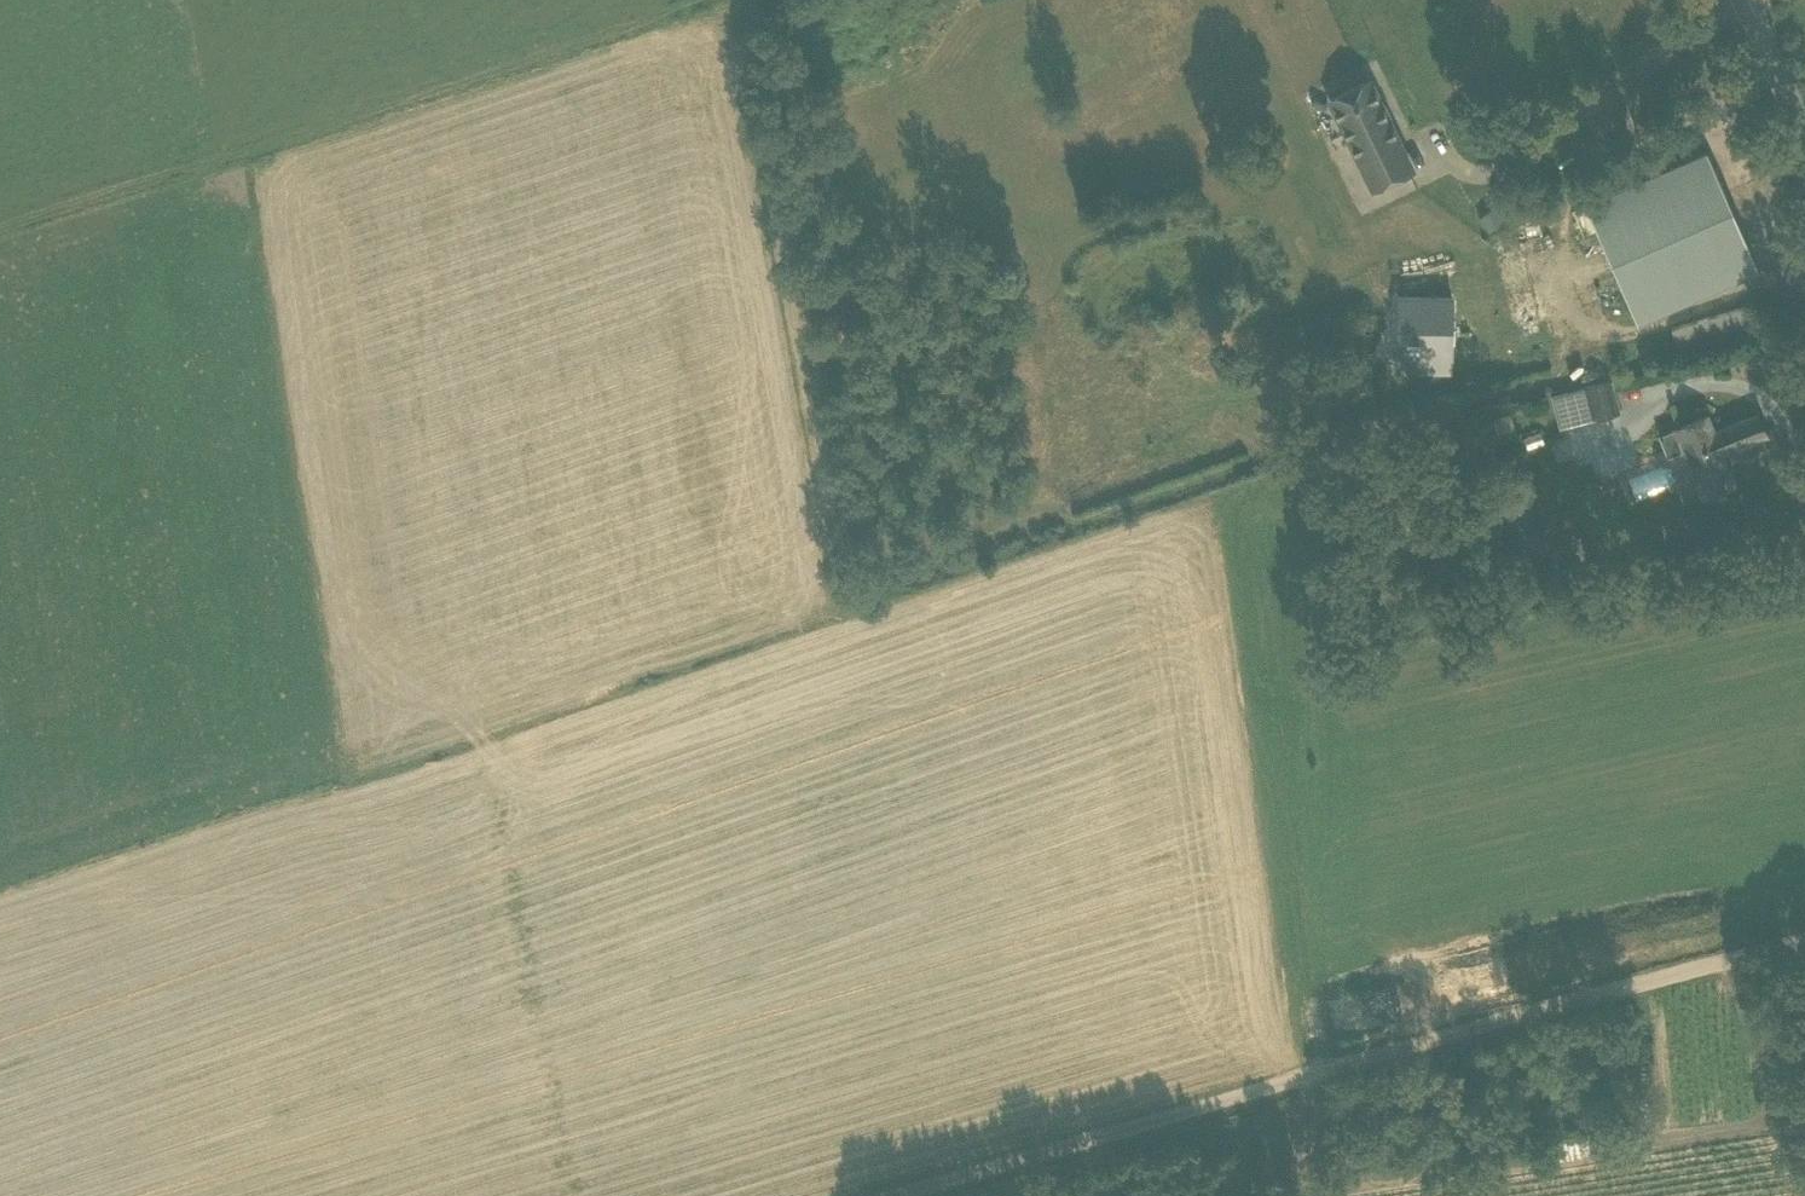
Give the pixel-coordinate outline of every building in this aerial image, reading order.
[(1373,188),(1412,169),(1370,80),(1330,99),(1373,188)] [(1707,149),(1700,152),(1584,203),(1637,323),(1759,269),(1707,149)] [(1415,333),(1415,349),(1396,349),(1396,373),(1452,373),(1453,299),(1397,298),(1397,333),(1415,333)] [(1759,304),(1673,328),(1682,358),(1768,334),(1759,304)] [(1621,413),(1614,389),(1612,380),(1583,388),(1592,421),(1621,413)] [(1767,435),(1761,420),(1758,413),(1714,431),(1708,415),(1659,434),(1668,456),(1684,449),(1696,480),(1702,477),(1709,495),(1720,491),(1720,493),(1726,490),(1725,489),(1735,485),(1723,453),(1767,435)]
